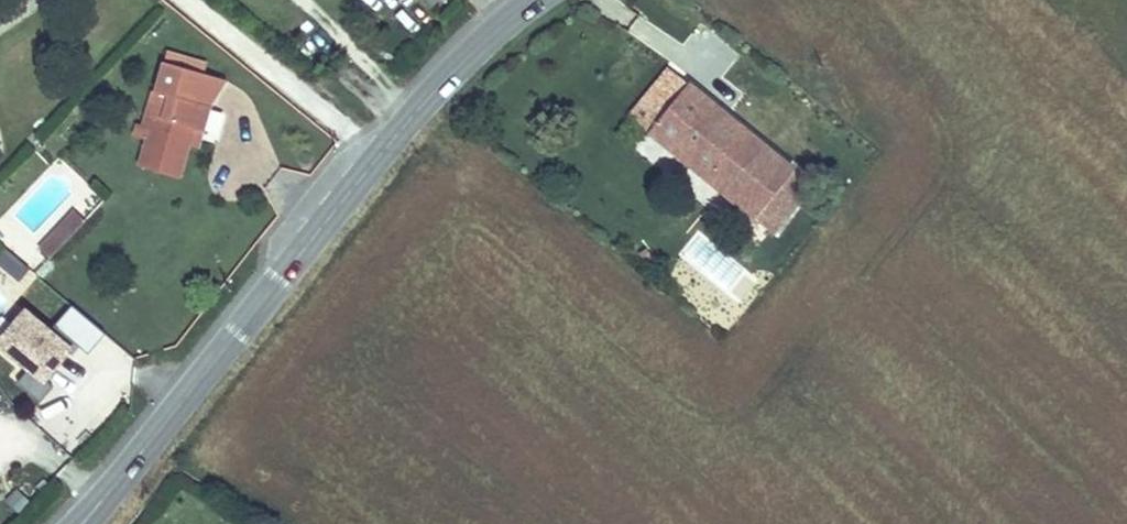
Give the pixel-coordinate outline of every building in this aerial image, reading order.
[(431,14),(443,0),(414,0),(431,14)] [(168,52),(165,63),(205,75),(208,64),(168,52)] [(148,139),(140,167),(180,179),(190,146),(195,130),(204,133),(211,108),(226,81),(205,75),(165,63),(156,92),(171,96),(164,119),(155,116),(148,139)] [(836,187),(693,74),(652,122),(796,237),(836,187)] [(137,136),(148,139),(155,116),(164,119),(171,96),(156,92),(146,128),(140,126),(137,136)] [(195,130),(190,146),(200,148),(204,133),(195,130)] [(77,212),(58,231),(68,241),(86,222),(77,212)] [(58,231),(40,250),(51,259),(68,241),(58,231)] [(0,256),(0,269),(21,284),(31,270),(4,251),(0,256)] [(0,315),(0,358),(40,396),(76,357),(15,300),(0,315)]
